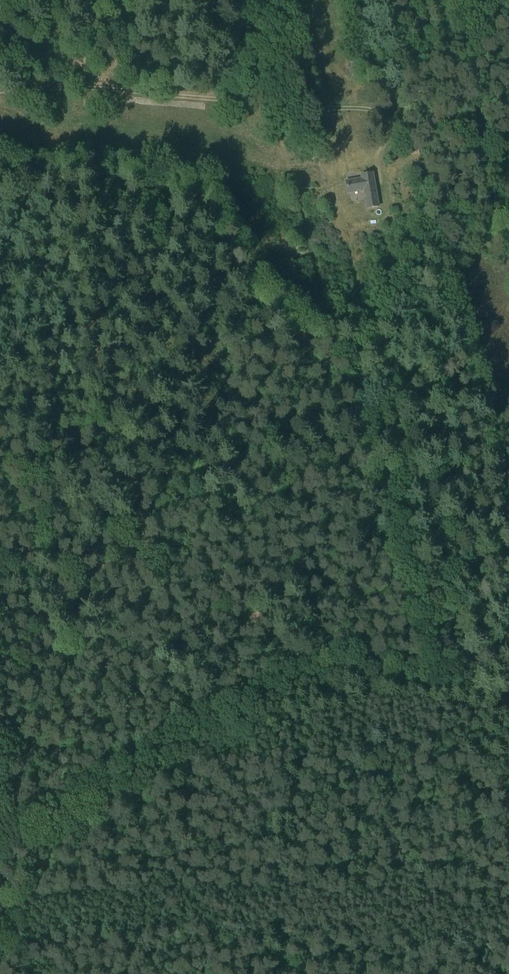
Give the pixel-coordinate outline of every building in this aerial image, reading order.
[(379,209),(373,175),(362,177),(363,180),(346,183),(348,195),(365,193),(368,211),(379,209)]
